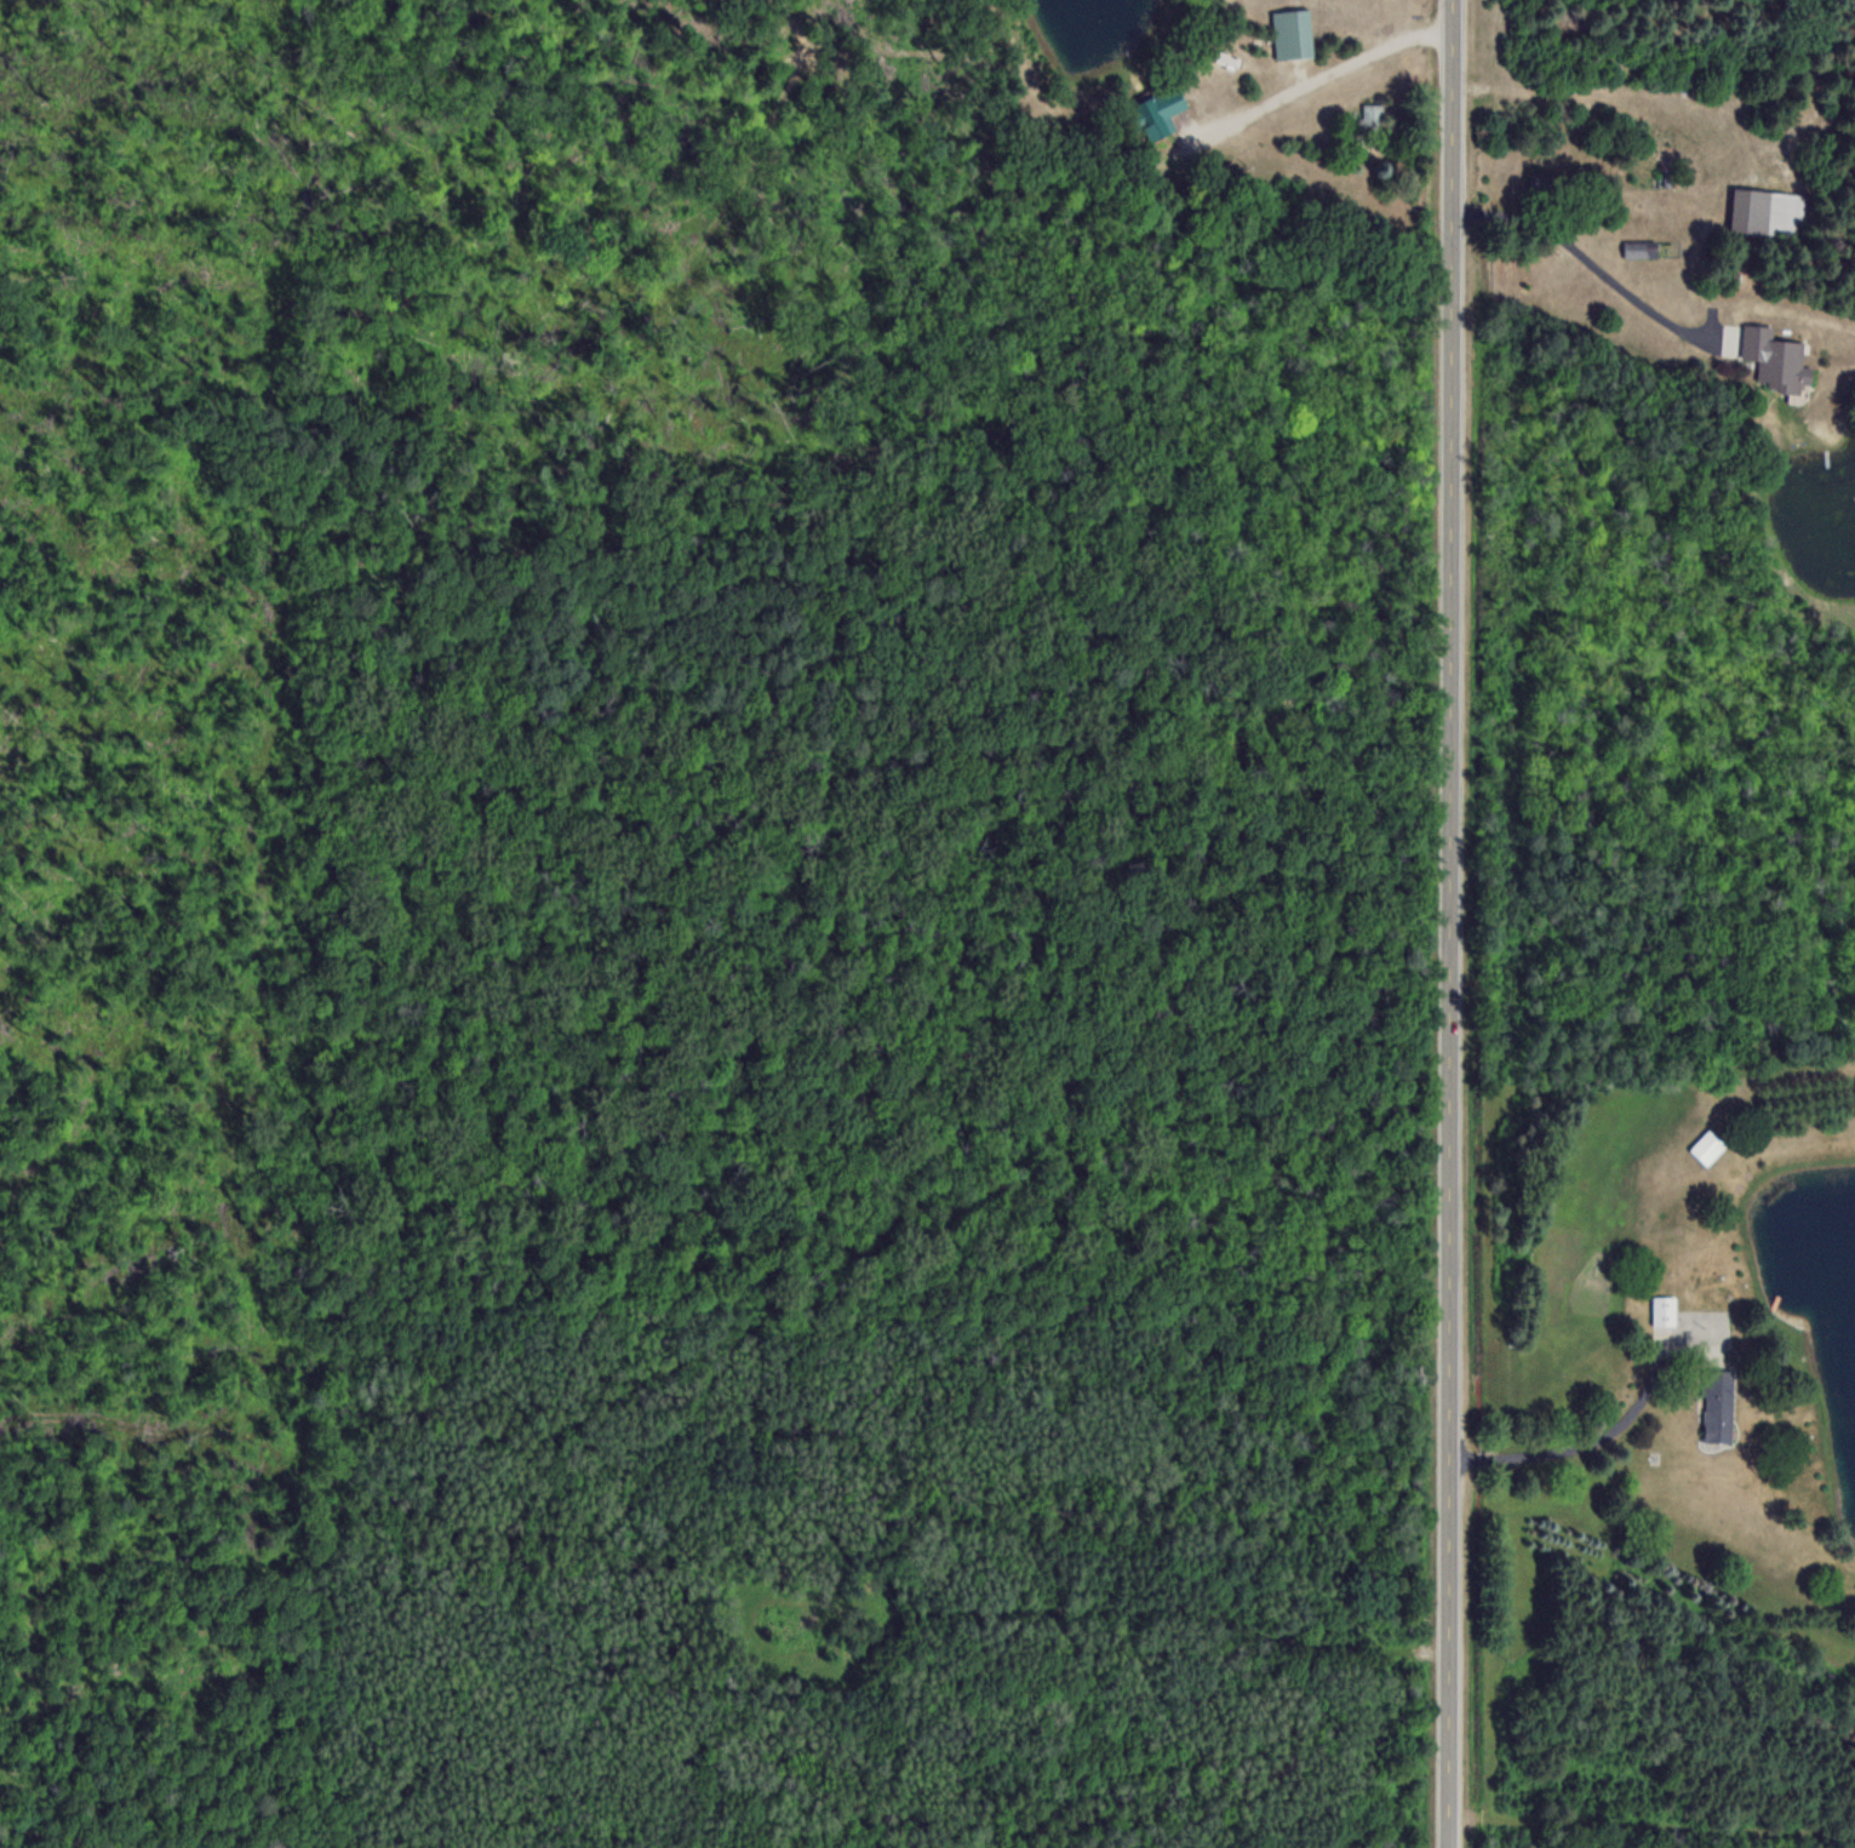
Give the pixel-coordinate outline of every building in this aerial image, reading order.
[(1273,11),(1275,59),(1313,57),(1310,9),(1273,11)] [(1187,108),(1177,86),(1118,111),(1128,135),(1143,129),(1148,142),(1177,129),(1171,115),(1187,108)] [(1384,104),(1362,104),(1362,127),(1384,127),(1384,104)] [(1730,233),(1794,236),(1796,192),(1732,189),(1730,233)] [(1656,258),(1656,242),(1624,242),(1624,258),(1656,258)] [(1802,342),(1771,340),(1772,326),(1743,325),(1741,359),(1758,360),(1756,388),(1800,391),(1801,383),(1809,384),(1810,367),(1801,366),(1802,342)] [(1706,1166),(1727,1146),(1709,1128),(1689,1148),(1706,1166)] [(1653,1326),(1676,1326),(1676,1296),(1653,1296),(1653,1326)] [(1702,1441),(1732,1441),(1734,1369),(1704,1369),(1702,1441)]
